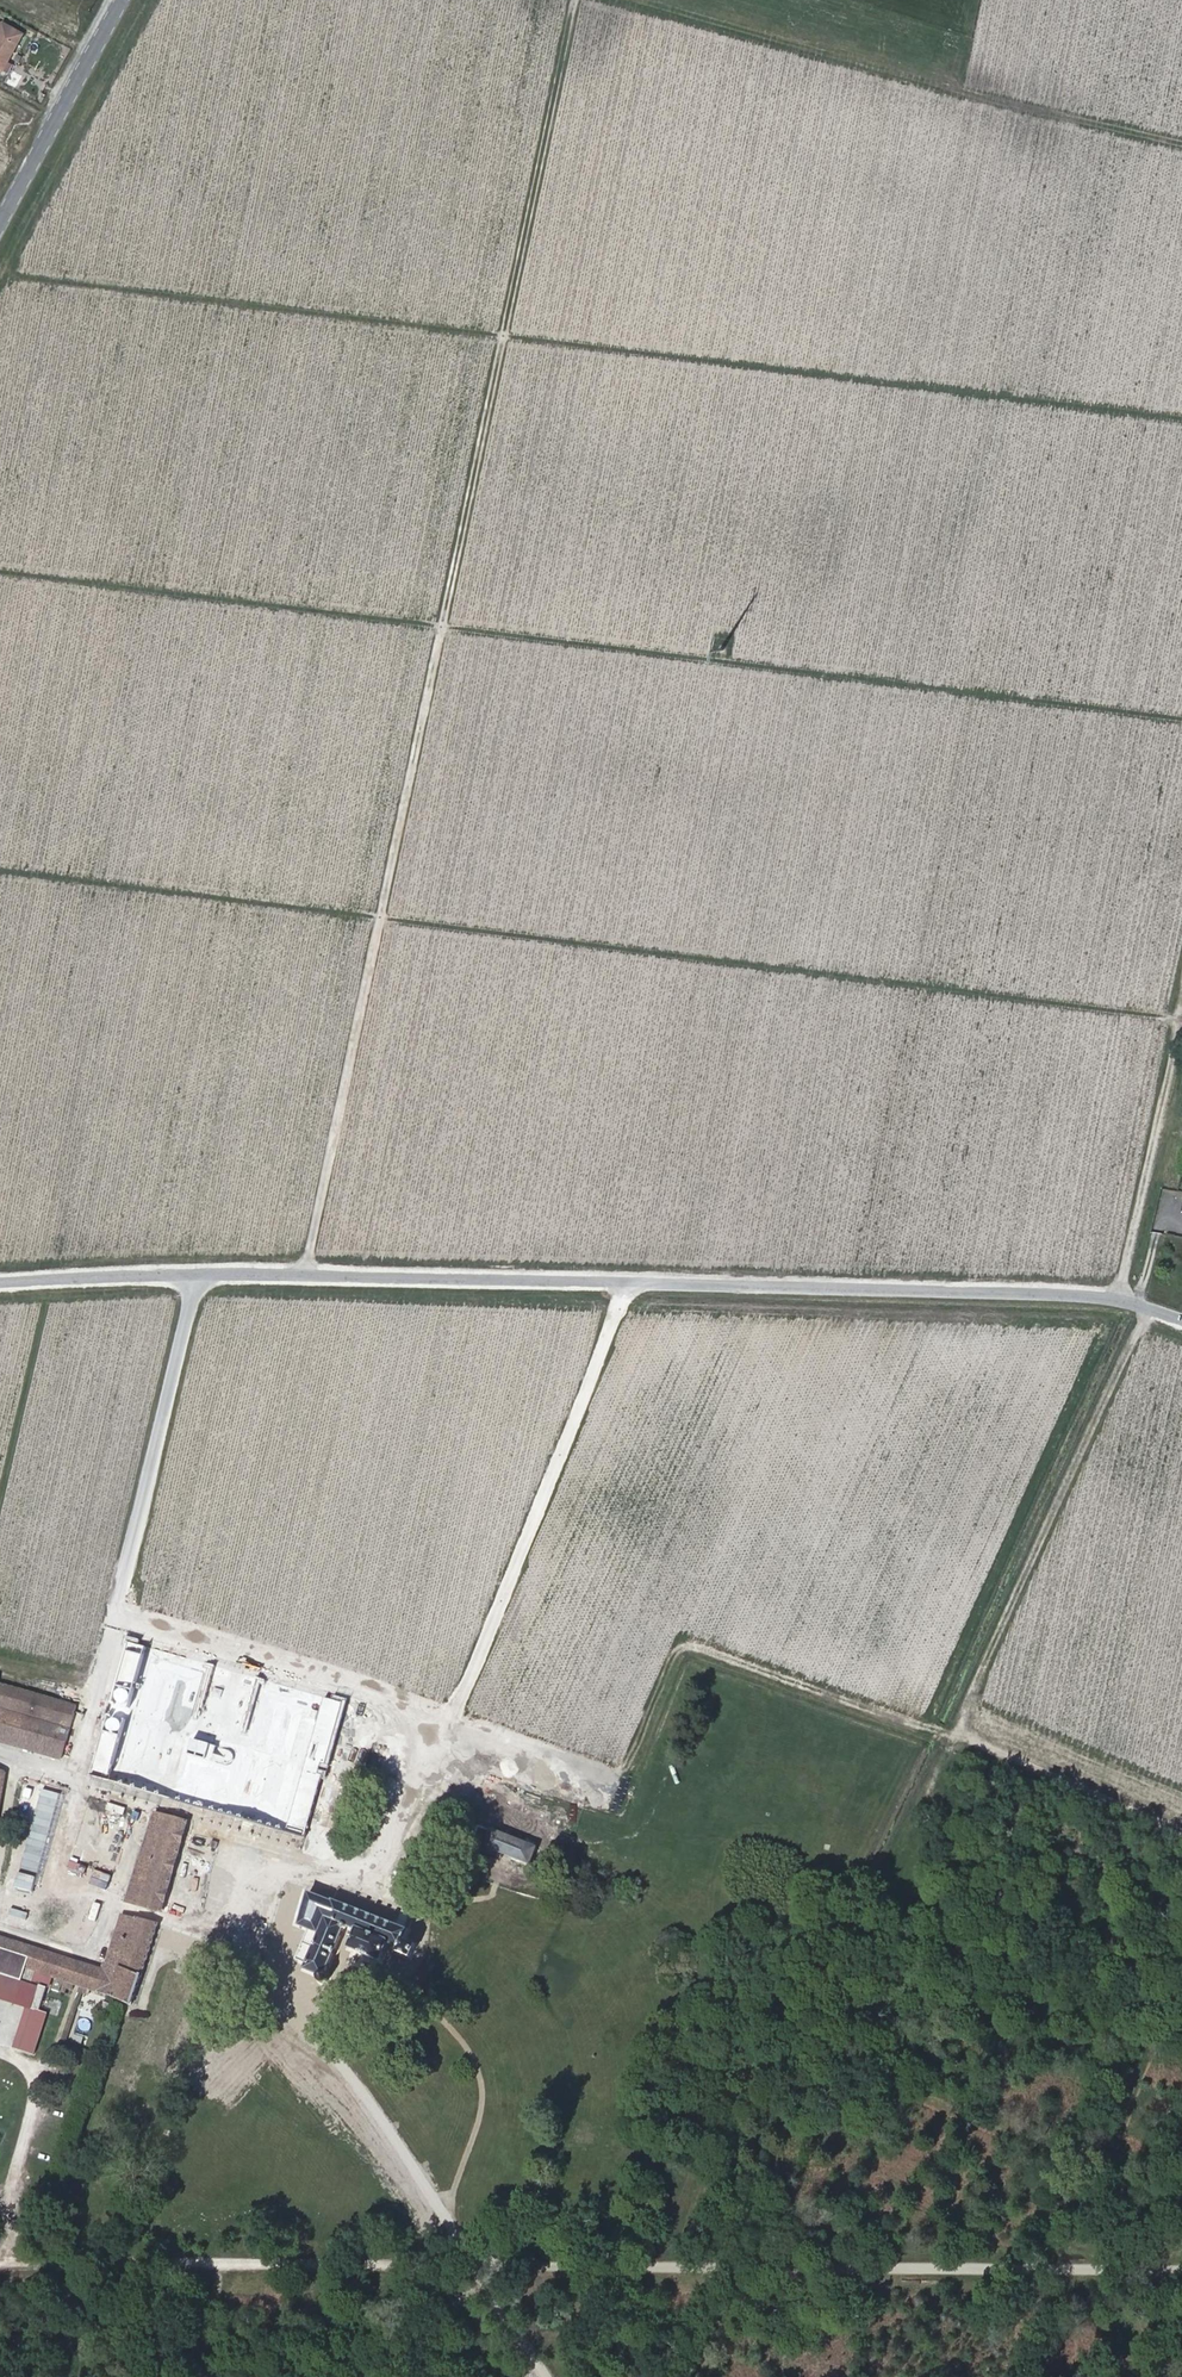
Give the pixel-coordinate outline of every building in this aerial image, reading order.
[(0,30),(0,68),(4,70),(24,34),(4,23),(0,30)] [(126,1642),(90,1777),(305,1837),(306,1833),(347,1703),(213,1666),(126,1642)] [(77,1705),(0,1683),(0,1707),(71,1727),(77,1705)] [(155,1813),(126,1902),(162,1912),(188,1822),(155,1813)] [(530,1864),(537,1847),(492,1829),(491,1831),(479,1827),(474,1840),(486,1844),(485,1846),(530,1864)] [(306,1969),(321,1975),(320,1976),(320,1979),(320,1981),(322,1983),(325,1983),(326,1983),(328,1982),(330,1980),(330,1978),(329,1977),(327,1974),(325,1973),(345,1926),(357,1930),(350,1948),(381,1961),(389,1944),(400,1948),(398,1953),(411,1958),(416,1945),(405,1940),(409,1930),(334,1900),(333,1902),(309,1893),(300,1925),(309,1929),(297,1960),(308,1964),(306,1969)] [(158,1925),(122,1914),(105,1970),(98,1992),(109,1995),(131,2005),(158,1925)] [(79,1961),(0,1936),(0,1974),(22,1981),(32,1984),(36,1972),(72,1983),(79,1961)] [(72,1983),(98,1992),(105,1970),(79,1961),(72,1983)] [(0,1974),(0,1999),(15,2004),(22,1981),(0,1974)] [(48,1988),(35,1983),(31,1995),(44,1999),(48,1988)] [(40,2011),(44,1999),(31,1995),(27,2006),(40,2011)]
